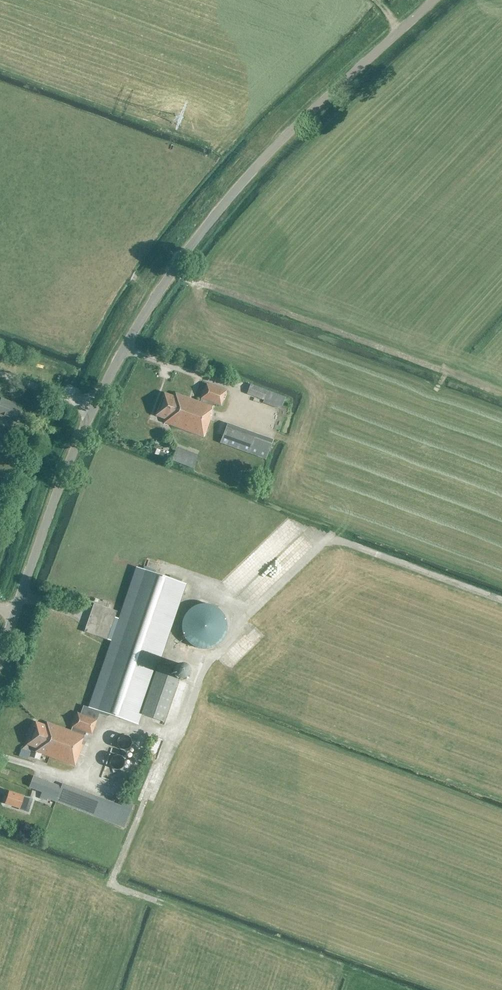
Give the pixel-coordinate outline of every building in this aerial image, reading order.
[(174,393),(173,396),(163,393),(154,416),(165,419),(164,423),(203,437),(211,416),(209,415),(213,403),(220,405),(225,391),(206,384),(200,398),(201,398),(199,402),(174,393)] [(246,395),(264,401),(268,403),(267,405),(279,409),(280,408),(284,397),(249,385),(246,395)] [(15,422),(21,407),(1,399),(0,400),(0,416),(15,422)] [(263,455),(269,438),(222,422),(216,438),(243,448),(243,447),(263,455)] [(192,469),(197,455),(176,447),(171,460),(192,469)] [(180,672),(158,664),(185,584),(137,568),(120,619),(114,617),(116,611),(93,603),(83,632),(107,640),(110,629),(116,631),(90,708),(89,708),(82,706),(79,714),(78,713),(76,713),(71,727),(70,731),(46,722),(44,725),(34,721),(26,745),(36,748),(35,752),(74,766),(82,745),(80,744),(84,732),(91,734),(96,720),(99,711),(101,712),(137,724),(140,715),(163,722),(180,672)] [(225,620),(224,616),(222,613),(220,611),(217,609),(214,607),(211,605),(208,604),(205,604),(201,604),(198,604),(195,605),(192,607),(189,609),(186,611),(184,614),(183,617),(181,620),(181,624),(180,627),(181,630),(182,634),(183,637),(185,640),(187,642),(189,645),(192,646),(195,648),(199,649),(202,649),(205,649),(209,649),(212,648),(215,646),(218,644),(220,642),(222,639),(224,636),(225,633),(226,630),(226,626),(226,623),(225,620)] [(185,693),(188,684),(178,680),(175,689),(185,693)] [(95,770),(104,771),(107,758),(97,756),(95,770)] [(122,825),(128,807),(59,782),(57,788),(51,786),(53,782),(30,773),(26,785),(40,790),(38,795),(122,825)] [(27,812),(29,807),(32,799),(8,791),(4,804),(18,808),(17,810),(27,812)]
